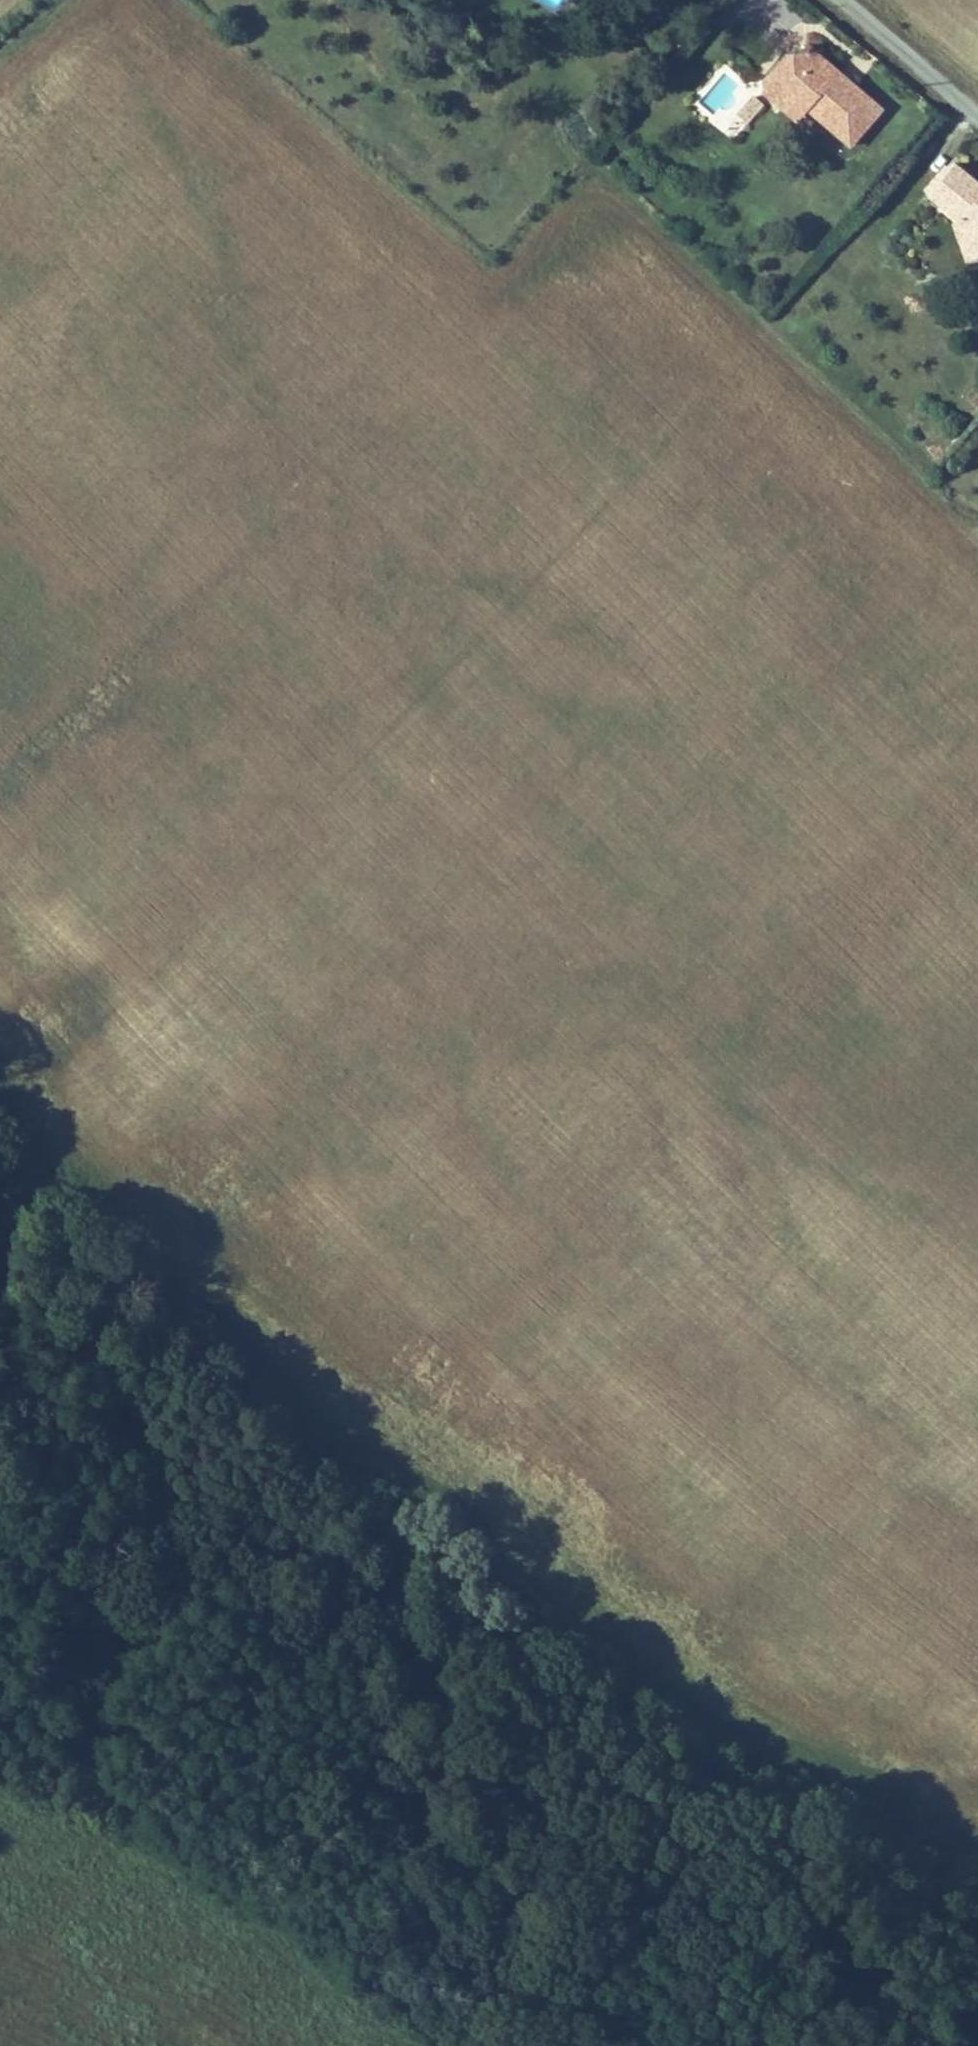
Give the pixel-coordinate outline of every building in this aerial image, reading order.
[(852,150),(884,113),(851,85),(846,91),(836,82),(841,77),(808,49),(801,58),(789,59),(760,92),(782,111),(797,94),(813,108),(809,113),(852,150)] [(846,91),(851,85),(841,77),(836,82),(846,91)] [(799,125),(809,113),(813,108),(797,94),(782,111),(799,125)] [(749,125),(764,107),(756,99),(740,118),(749,125)] [(930,197),(958,221),(960,223),(964,220),(971,226),(977,246),(977,186),(956,167),(930,197)] [(977,261),(977,246),(971,226),(964,220),(960,223),(958,221),(955,225),(969,265),(977,261)]
